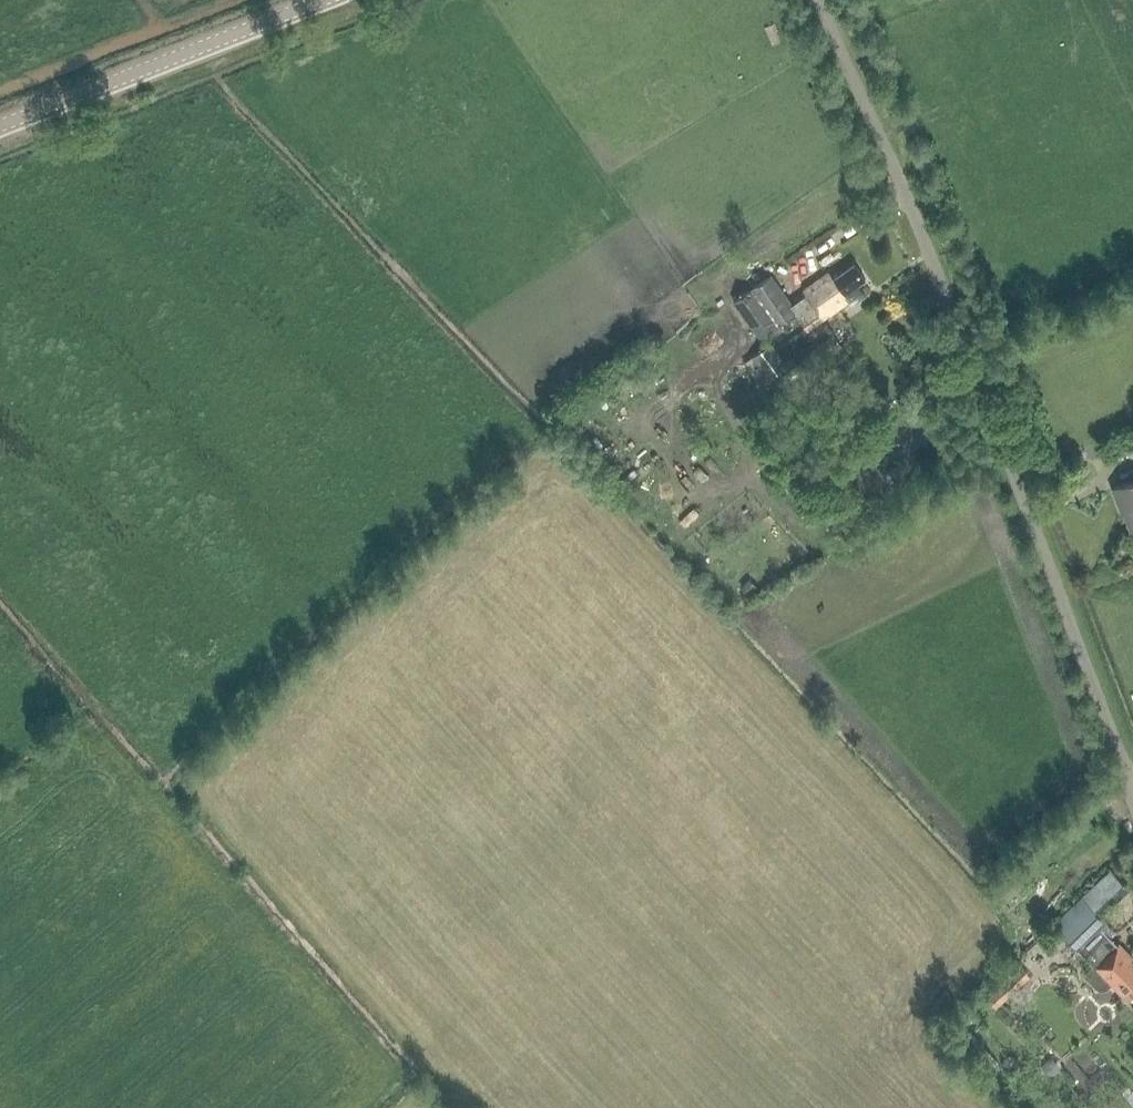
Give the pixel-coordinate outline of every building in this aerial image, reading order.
[(796,313),(807,330),(848,302),(849,304),(862,295),(856,287),(866,280),(854,263),(833,278),(830,273),(807,289),(810,293),(793,305),(771,274),(720,309),(733,327),(745,318),(759,339),(796,313)] [(833,334),(816,345),(826,358),(842,347),(833,334)] [(752,357),(768,380),(787,366),(771,343),(752,357)] [(1112,484),(1119,502),(1123,500),(1132,528),(1132,476),(1112,484)] [(848,510),(861,517),(866,507),(854,500),(848,510)] [(1099,990),(1106,989),(1113,982),(1129,1001),(1132,998),(1132,965),(1130,962),(1132,960),(1132,958),(1121,943),(1118,946),(1110,937),(1116,932),(1087,898),(1056,924),(1086,959),(1087,958),(1093,965),(1083,975),(1094,987),(1099,990)]
